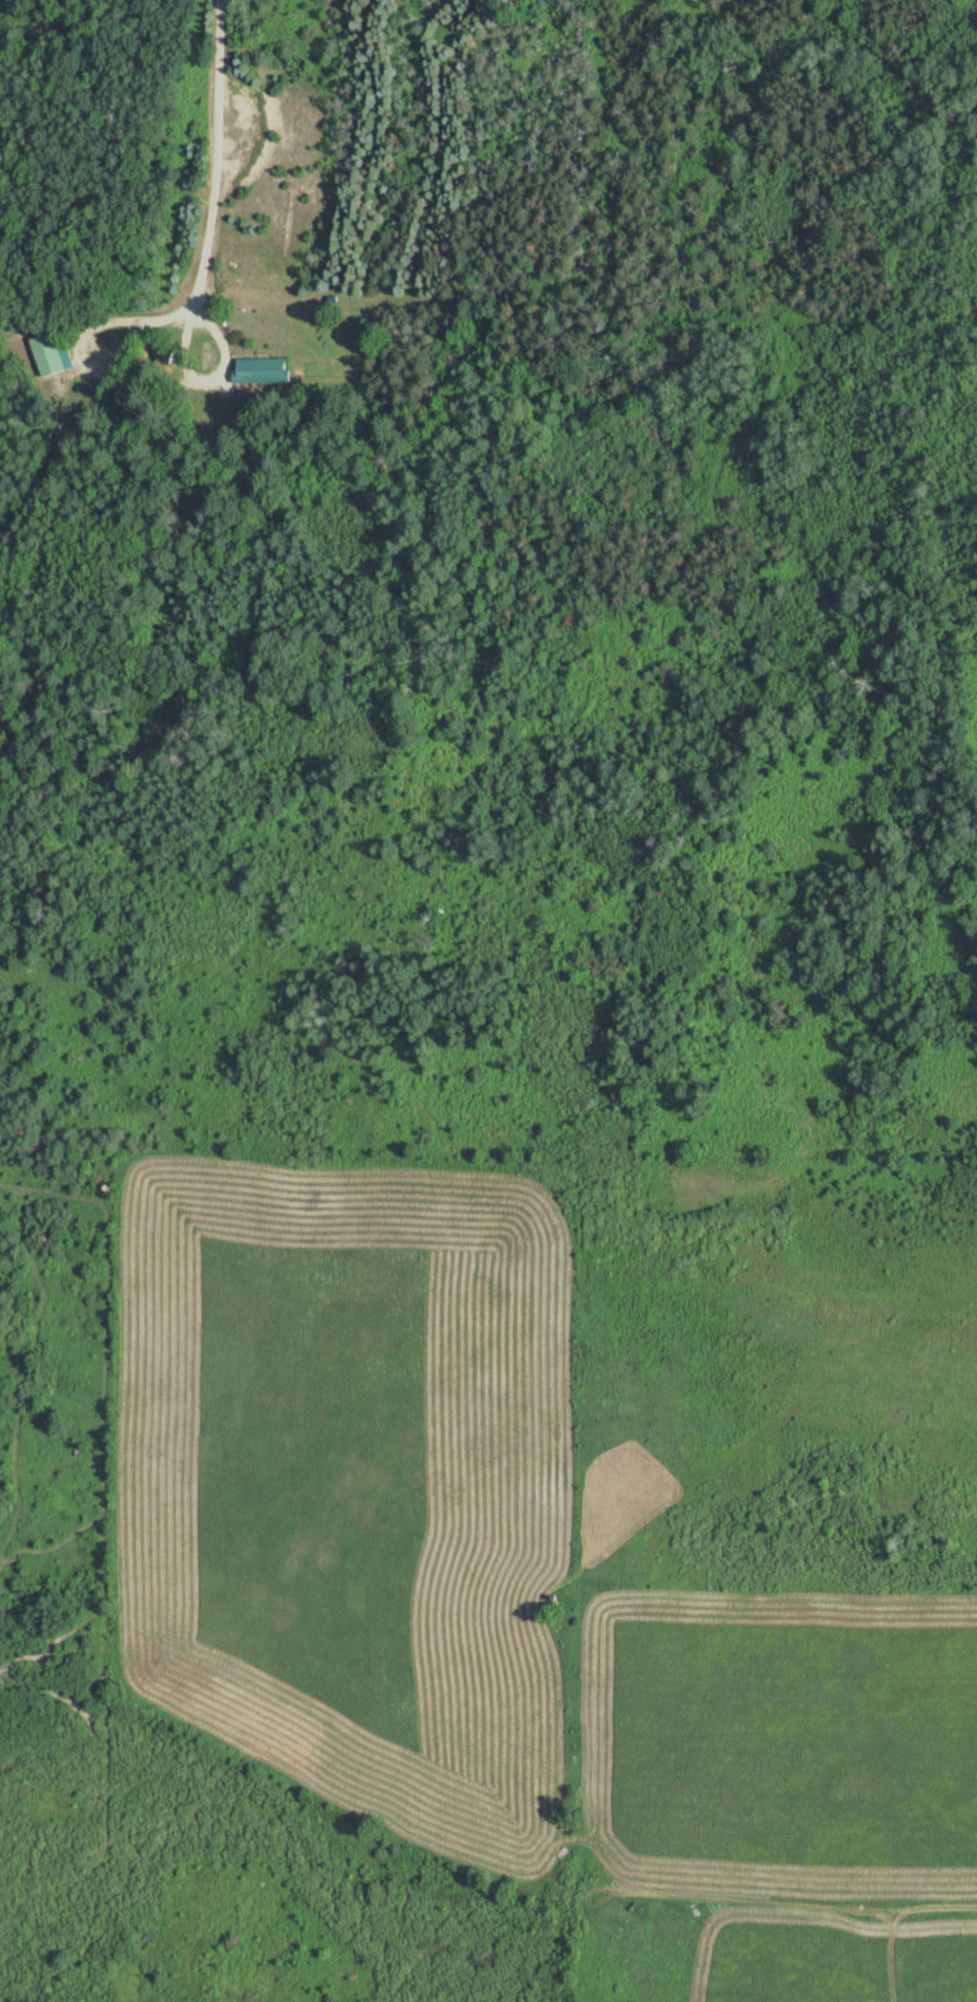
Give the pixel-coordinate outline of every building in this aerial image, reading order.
[(44,378),(77,368),(65,330),(32,340),(44,378)] [(239,382),(288,382),(288,359),(238,359),(239,382)]
